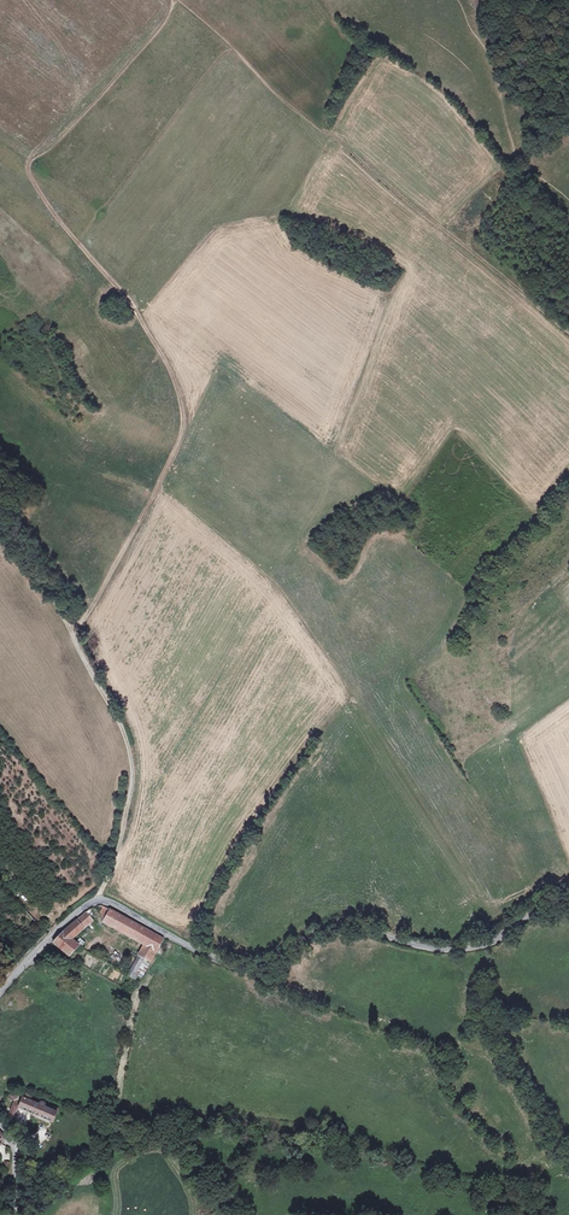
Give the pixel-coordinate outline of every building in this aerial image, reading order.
[(104,921),(110,910),(104,907),(100,912),(104,921)] [(150,962),(162,939),(146,930),(110,910),(104,921),(103,923),(144,945),(127,975),(136,980),(138,976),(135,974),(143,958),(150,962)] [(71,940),(83,929),(80,926),(90,917),(86,913),(63,933),(53,943),(69,956),(79,946),(71,940)] [(83,929),(93,921),(90,917),(80,926),(83,929)] [(53,1122),(59,1109),(49,1105),(48,1108),(44,1107),(45,1104),(45,1103),(44,1103),(43,1102),(42,1102),(41,1102),(40,1103),(39,1105),(30,1101),(32,1096),(25,1093),(23,1098),(11,1093),(8,1098),(15,1101),(9,1116),(14,1118),(18,1108),(53,1122)]
